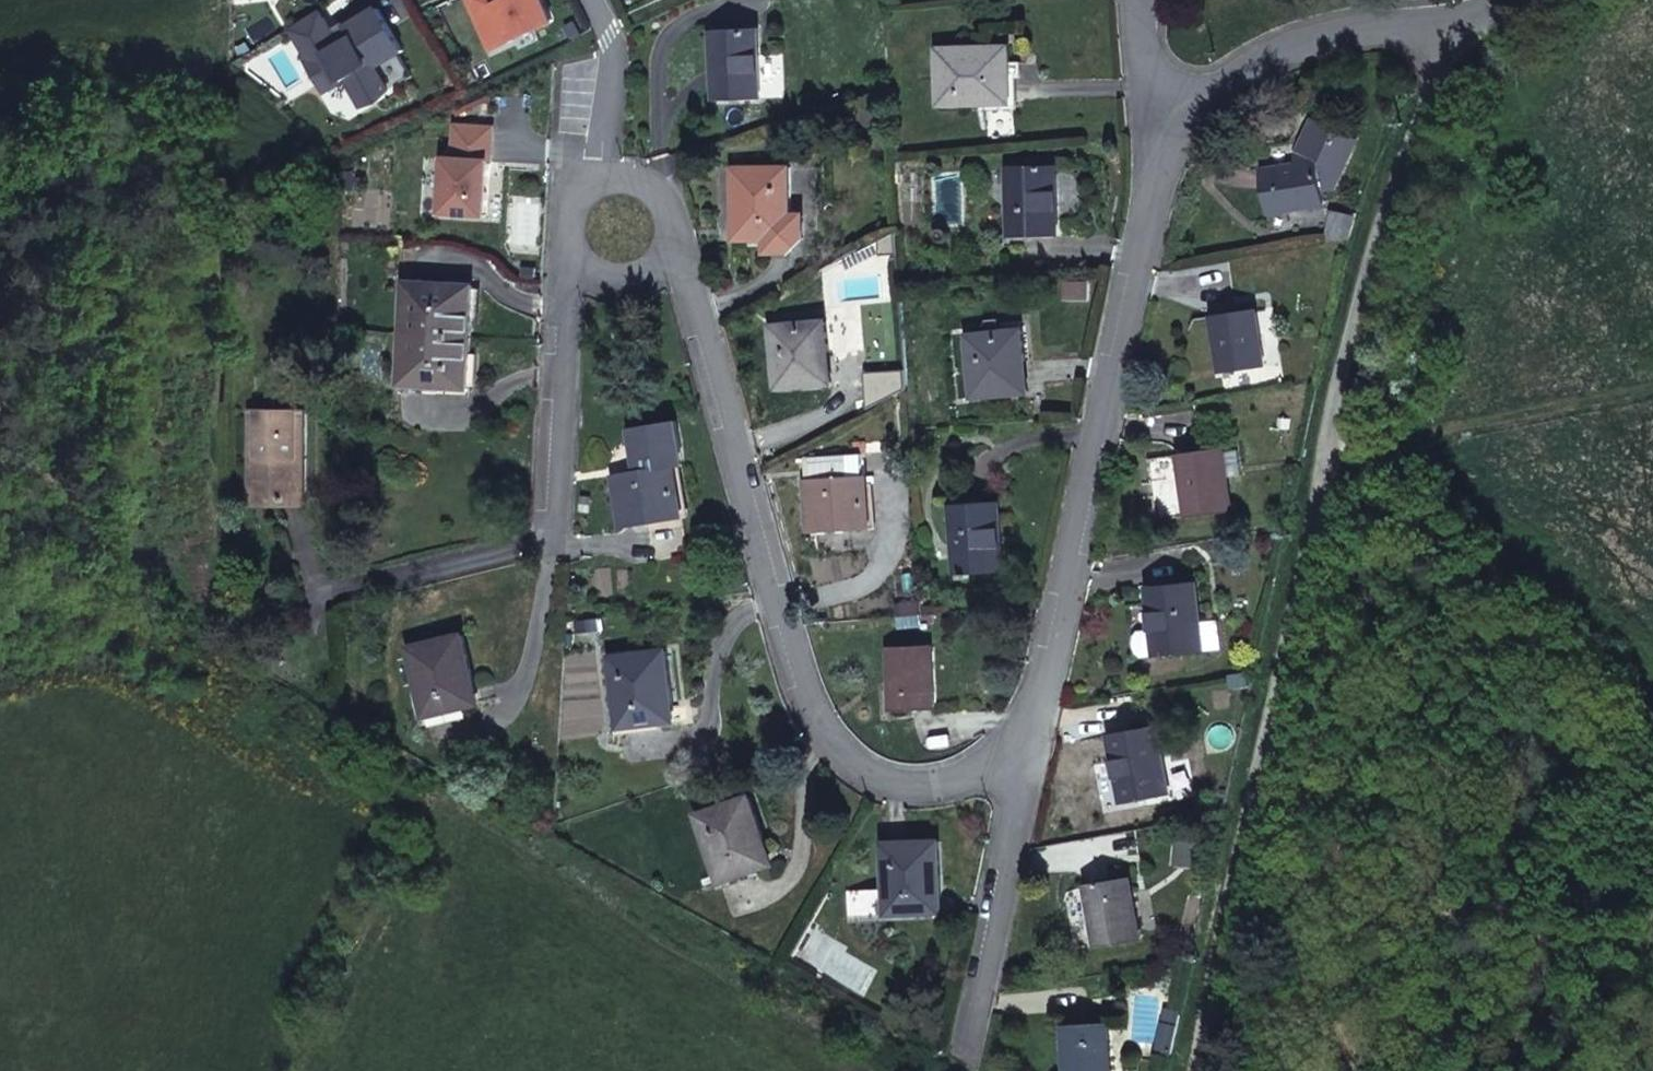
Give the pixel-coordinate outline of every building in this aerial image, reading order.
[(480,26),(492,21),(483,0),(468,0),(480,26)] [(492,21),(480,26),(492,52),(514,41),(513,39),(554,20),(545,0),(533,0),(532,1),(532,0),(483,0),(492,21)] [(335,35),(325,17),(297,35),(311,59),(310,64),(321,84),(339,72),(345,82),(348,80),(365,107),(391,90),(413,77),(399,54),(405,52),(379,9),(335,35)] [(293,28),(297,35),(325,17),(321,11),(293,28)] [(758,29),(713,31),(716,101),(760,99),(758,29)] [(981,103),(1012,102),(1011,62),(1011,57),(983,59),(983,48),(940,50),(942,104),(981,103)] [(983,48),(983,59),(1011,57),(1010,48),(983,48)] [(339,72),(321,84),(326,93),(345,82),(339,72)] [(875,122),(876,112),(859,112),(859,123),(875,122)] [(1335,189),(1359,139),(1316,119),(1297,158),(1298,165),(1264,171),(1271,214),(1326,205),(1324,190),(1335,189)] [(490,162),(493,162),(495,127),(457,125),(455,158),(446,158),(443,213),(487,216),(489,192),(484,192),(485,184),(489,184),(490,162)] [(1058,236),(1056,166),(1011,167),(1013,237),(1058,236)] [(791,216),(791,169),(736,169),(736,211),(746,212),(746,239),(768,239),(768,252),(792,252),(805,239),(804,216),(791,216)] [(746,212),(736,211),(736,239),(746,239),(746,212)] [(1356,217),(1335,212),(1327,242),(1352,237),(1356,217)] [(476,286),(407,282),(404,334),(473,337),(476,286)] [(1257,310),(1214,316),(1222,373),(1265,366),(1257,310)] [(791,326),(773,327),(778,388),(826,384),(823,353),(829,353),(826,322),(791,326)] [(989,335),(970,336),(975,397),(1022,392),(1020,363),(1026,362),(1024,332),(989,335)] [(404,334),(401,385),(470,389),(473,337),(404,334)] [(829,353),(823,353),(826,384),(832,383),(829,353)] [(1022,392),(1029,392),(1026,362),(1020,363),(1022,392)] [(307,413),(252,413),(252,460),(275,461),(274,503),(306,503),(307,413)] [(638,460),(640,471),(617,475),(626,528),(684,518),(675,467),(683,466),(685,465),(677,421),(647,427),(650,445),(649,445),(638,460)] [(650,445),(647,427),(633,429),(638,460),(649,445),(650,445)] [(1224,452),(1224,449),(1181,455),(1189,517),(1232,511),(1228,478),(1224,452)] [(1240,450),(1224,452),(1228,478),(1244,475),(1240,450)] [(807,480),(811,533),(852,530),(852,524),(869,522),(866,484),(866,476),(864,454),(806,458),(807,480)] [(275,461),(252,460),(251,502),(274,503),(275,461)] [(1002,571),(998,502),(954,505),(958,574),(1002,571)] [(869,522),(852,524),(852,530),(869,530),(869,522)] [(1202,651),(1199,622),(1195,582),(1150,587),(1154,629),(1157,656),(1202,651)] [(920,604),(897,606),(899,617),(922,614),(920,604)] [(922,614),(899,617),(900,626),(923,625),(922,614)] [(595,631),(594,620),(577,622),(579,633),(595,631)] [(1219,620),(1199,622),(1202,651),(1222,649),(1219,620)] [(1142,657),(1157,656),(1154,629),(1140,631),(1135,636),(1134,642),(1134,647),(1137,653),(1142,657)] [(474,676),(464,635),(411,648),(427,716),(470,706),(464,679),(474,676)] [(933,646),(889,648),(892,711),(936,708),(933,646)] [(673,694),(668,650),(613,657),(621,727),(666,722),(662,695),(673,694)] [(464,679),(470,706),(480,704),(474,676),(464,679)] [(662,695),(666,722),(676,721),(673,694),(662,695)] [(1155,726),(1111,734),(1124,803),(1168,794),(1155,726)] [(765,838),(751,797),(698,815),(721,882),(765,867),(756,841),(765,838)] [(765,838),(756,841),(765,867),(775,864),(765,838)] [(942,884),(940,842),(886,844),(889,914),(933,912),(932,884),(942,884)] [(1087,885),(1098,946),(1140,940),(1130,878),(1087,885)] [(942,884),(932,884),(933,912),(943,911),(942,884)] [(1181,1012),(1169,1010),(1165,1024),(1178,1026),(1181,1012)] [(1065,1026),(1067,1070),(1111,1070),(1109,1023),(1065,1026)] [(1178,1026),(1165,1024),(1159,1053),(1172,1056),(1178,1026)]
